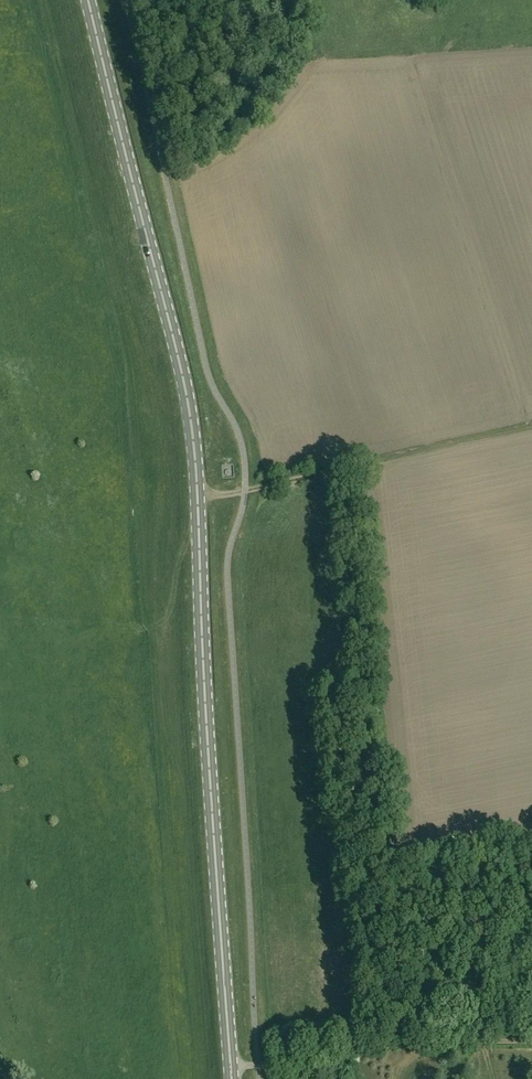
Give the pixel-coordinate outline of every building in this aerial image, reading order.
[(233,464),(223,465),(223,477),(234,477),(233,464)]
